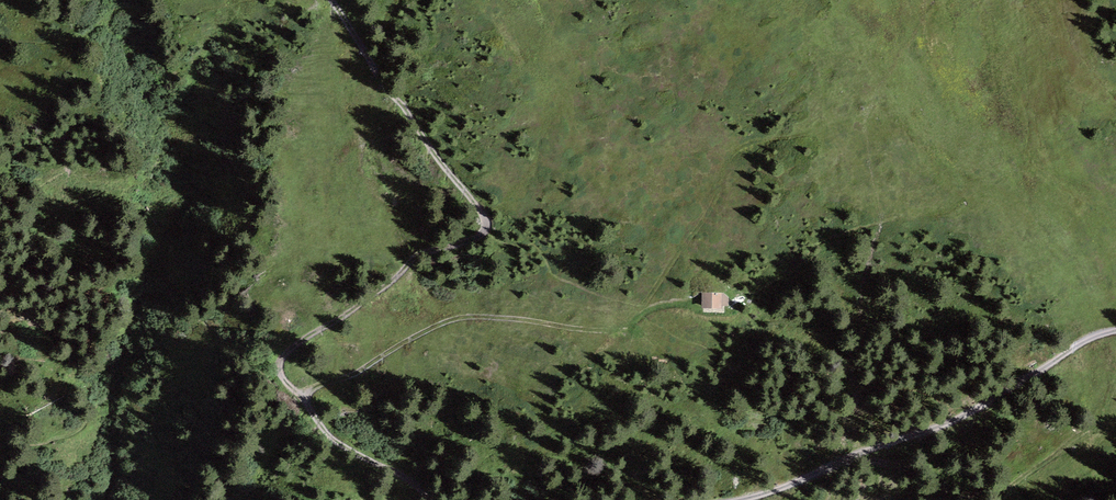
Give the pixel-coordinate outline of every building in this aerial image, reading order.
[(701,297),(702,313),(723,312),(722,295),(701,297)]
